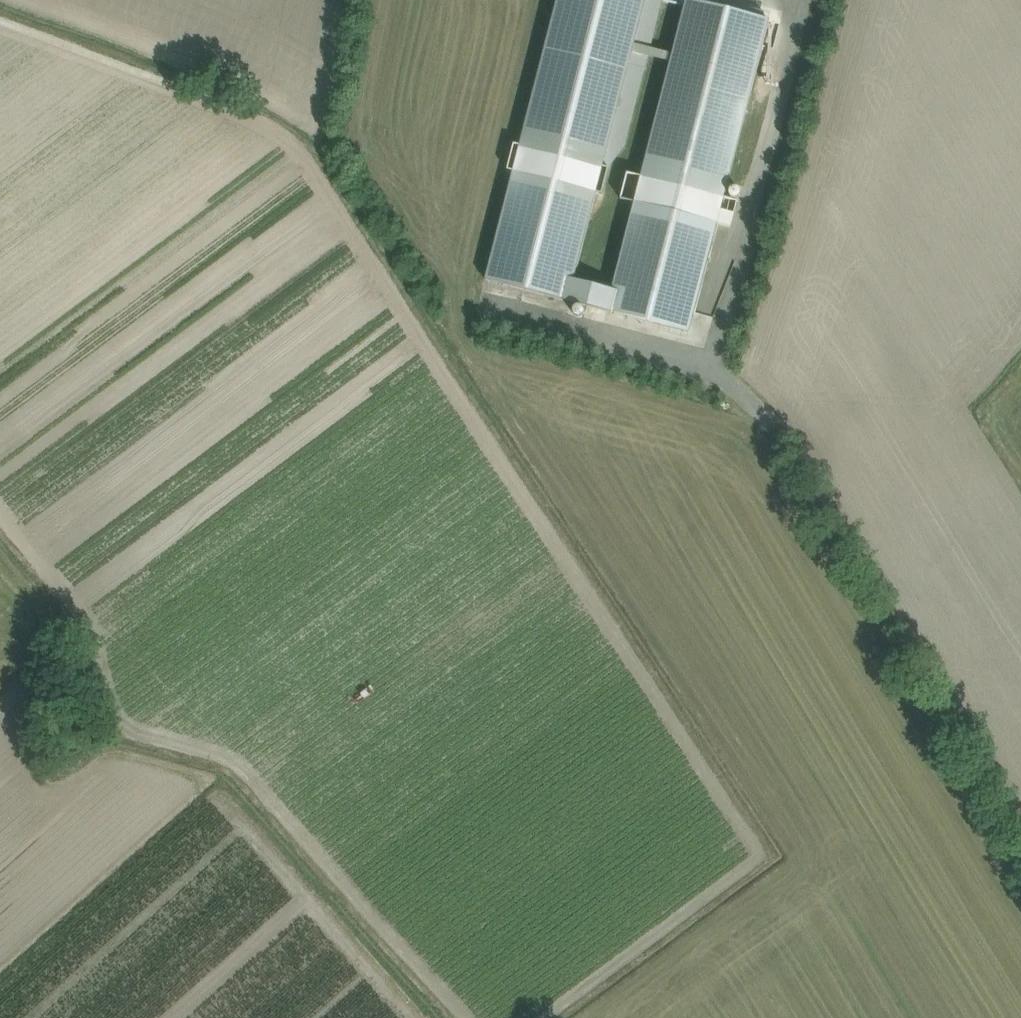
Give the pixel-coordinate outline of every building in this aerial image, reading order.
[(485,279),(606,311),(689,332),(717,223),(731,228),(737,201),(724,196),(769,19),(697,0),(685,0),(640,175),(633,202),(611,290),(572,279),(601,169),(602,167),(608,168),(625,146),(662,0),(556,0),(485,279)]
